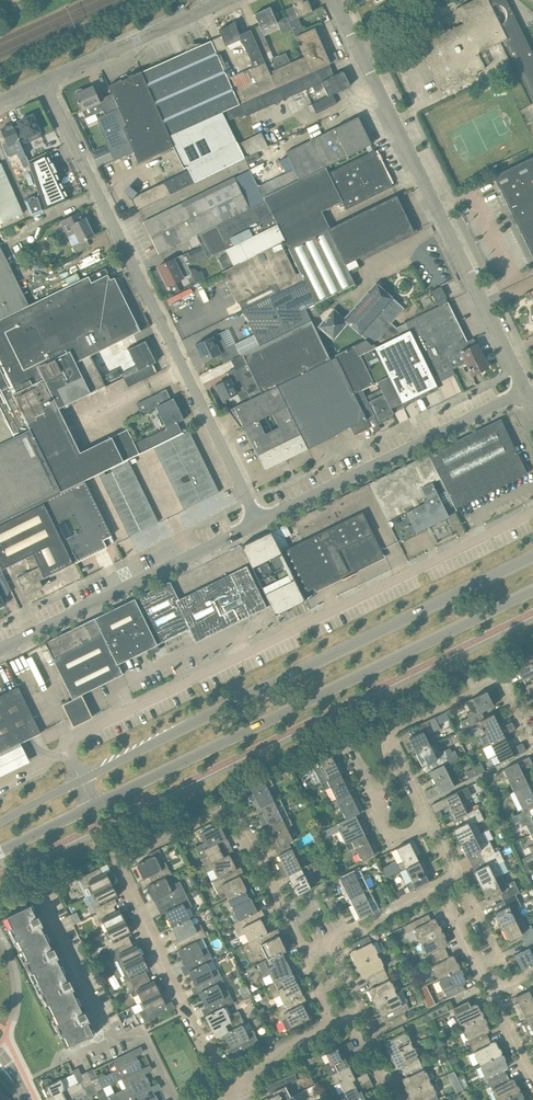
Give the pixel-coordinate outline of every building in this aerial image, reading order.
[(303,0),(291,0),(293,6),(284,10),(287,17),(289,22),(313,12),(308,0),(306,0),(304,1),(303,0)] [(418,45),(440,90),(450,85),(486,68),(479,54),(504,41),(507,40),(500,25),(491,6),(488,0),(473,0),(470,1),(455,9),(459,16),(463,23),(445,32),(442,24),(419,36),(422,43),(418,45)] [(491,6),(492,5),(494,5),(495,4),(496,4),(498,4),(499,5),(500,5),(502,6),(503,7),(504,8),(505,9),(505,10),(506,11),(506,12),(507,14),(507,15),(507,16),(507,18),(506,19),(505,20),(505,21),(504,22),(503,23),(502,24),(500,25),(507,40),(504,41),(515,65),(532,101),(532,55),(525,38),(522,31),(521,31),(520,28),(506,0),(488,0),(491,6)] [(277,21),(270,7),(254,14),(262,30),(277,23),(277,21)] [(287,17),(277,21),(277,23),(282,34),(292,29),(292,28),(289,22),(287,17)] [(241,40),(243,45),(244,45),(241,39),(240,34),(234,23),(218,30),(226,47),(241,40)] [(296,36),(305,32),(301,24),(292,28),(292,29),(296,36)] [(296,36),(295,37),(304,57),(312,72),(320,68),(339,60),(335,53),(327,56),(315,28),(305,32),(296,36)] [(312,72),(304,57),(290,63),(269,73),(259,50),(253,36),(250,30),(240,34),(241,39),(244,45),(243,45),(253,67),(250,69),(256,82),(234,92),(239,105),(280,87),(312,72)] [(269,73),(290,63),(285,52),(273,58),(268,46),(262,32),(253,36),(259,50),(269,73)] [(222,113),(239,105),(234,92),(211,41),(141,72),(170,136),(190,127),(222,113)] [(320,68),(312,72),(280,87),(239,105),(245,117),(285,98),(304,90),(312,86),(321,82),(325,80),(320,68)] [(312,87),(303,91),(305,96),(315,92),(324,88),(328,96),(311,104),(307,106),(310,113),(315,111),(316,114),(327,108),(337,103),(332,95),(350,86),(343,71),(325,80),(321,82),(312,86),(312,87)] [(109,86),(119,109),(127,126),(123,128),(134,152),(170,136),(141,72),(109,86)] [(100,103),(93,86),(75,94),(85,119),(103,111),(99,103),(100,103)] [(239,105),(222,113),(227,122),(238,116),(240,119),(245,117),(239,105)] [(127,126),(119,109),(97,119),(105,136),(104,137),(114,161),(134,152),(123,128),(127,126)] [(190,127),(170,136),(134,152),(138,162),(173,147),(183,168),(187,167),(189,170),(132,198),(138,210),(227,167),(244,158),(241,151),(237,144),(226,122),(227,122),(222,113),(190,127)] [(13,126),(21,145),(42,136),(33,116),(19,122),(19,123),(13,126)] [(325,167),(362,149),(371,144),(358,117),(348,121),(286,152),(300,180),(325,167)] [(274,127),(277,133),(285,129),(282,123),(274,127)] [(21,145),(13,126),(12,125),(1,129),(9,146),(13,144),(21,161),(27,158),(21,145)] [(274,127),(274,126),(237,144),(241,151),(245,158),(269,147),(268,146),(280,139),(277,133),(274,127)] [(103,147),(92,156),(97,162),(108,153),(103,147)] [(268,206),(277,225),(285,240),(289,249),(328,229),(320,213),(342,202),(346,210),(392,187),(374,150),(328,173),(325,167),(300,180),(281,189),(263,198),(265,202),(268,206)] [(246,158),(249,164),(261,158),(258,152),(246,158)] [(39,194),(44,211),(69,200),(56,172),(57,172),(52,163),(51,163),(46,153),(31,160),(28,161),(33,175),(39,194)] [(493,176),(532,258),(532,157),(493,176)] [(265,202),(263,198),(258,186),(244,159),(227,167),(232,178),(143,222),(159,253),(197,235),(217,226),(265,202)] [(1,163),(0,163),(0,223),(24,212),(1,163)] [(276,178),(258,186),(263,198),(281,189),(276,178)] [(25,200),(33,216),(44,211),(39,194),(25,200)] [(289,249),(299,270),(304,280),(316,303),(355,284),(346,265),(414,231),(397,195),(328,229),(289,249)] [(229,268),(280,243),(285,240),(277,225),(268,206),(265,202),(217,226),(197,235),(204,249),(203,250),(207,257),(208,259),(226,250),(227,253),(218,258),(223,268),(228,266),(229,268)] [(85,218),(81,211),(61,221),(68,236),(75,233),(80,242),(73,246),(76,252),(90,245),(87,239),(94,235),(85,218)] [(229,268),(192,286),(211,326),(242,310),(300,282),(295,272),(280,243),(229,268)] [(29,305),(0,245),(0,320),(29,305)] [(158,267),(158,268),(157,270),(160,276),(162,277),(163,276),(167,286),(168,285),(173,294),(180,290),(176,282),(191,274),(195,283),(205,278),(202,271),(198,272),(198,271),(197,270),(196,269),(194,269),(193,269),(192,269),(190,269),(182,254),(158,266),(158,267)] [(45,500),(61,492),(84,481),(110,468),(116,465),(127,459),(128,459),(139,453),(135,443),(127,429),(80,452),(59,407),(105,385),(91,355),(108,347),(133,335),(141,331),(127,303),(107,314),(91,283),(108,274),(105,268),(29,305),(0,320),(0,522),(45,500)] [(299,270),(295,272),(300,282),(304,280),(299,270)] [(311,320),(305,308),(315,304),(314,304),(316,303),(304,280),(300,282),(242,310),(259,345),(311,320)] [(378,347),(410,331),(406,323),(405,323),(396,327),(391,323),(397,316),(404,308),(376,283),(345,319),(344,319),(348,323),(367,340),(372,345),(374,343),(378,347)] [(437,302),(439,306),(448,302),(446,298),(441,286),(431,291),(436,303),(437,302)] [(532,299),(529,292),(524,294),(527,301),(532,299)] [(447,359),(444,352),(459,345),(467,341),(448,302),(439,306),(438,307),(436,308),(406,323),(410,331),(378,347),(376,348),(391,378),(403,402),(437,386),(433,379),(452,369),(447,359)] [(320,316),(315,304),(305,308),(311,320),(320,316)] [(333,310),(319,327),(334,339),(348,323),(344,319),(333,310)] [(246,363),(261,393),(278,385),(330,359),(311,320),(259,345),(242,354),(244,359),(246,363)] [(227,349),(220,333),(196,345),(204,361),(219,353),(224,363),(239,356),(235,346),(227,349)] [(138,344),(133,335),(108,347),(114,357),(128,350),(138,370),(123,377),(128,387),(144,379),(157,373),(153,364),(156,362),(145,341),(138,344)] [(447,359),(452,357),(460,353),(468,368),(469,370),(470,370),(472,375),(488,368),(477,344),(476,344),(473,338),(467,341),(459,345),(444,352),(447,359)] [(362,389),(377,382),(383,394),(390,408),(391,408),(403,402),(376,348),(378,347),(374,343),(372,345),(367,340),(342,352),(342,353),(336,356),(354,393),(362,389)] [(336,356),(331,359),(330,359),(278,385),(308,449),(338,434),(337,432),(350,425),(353,431),(359,433),(371,427),(363,412),(362,410),(355,395),(354,393),(336,356)] [(242,403),(261,393),(246,363),(227,372),(230,379),(216,385),(223,400),(237,393),(242,403)] [(101,376),(105,383),(119,376),(116,369),(101,376)] [(239,424),(241,423),(265,470),(308,449),(278,385),(261,393),(242,403),(234,407),(228,410),(239,424)] [(372,409),(371,406),(372,405),(370,401),(368,402),(365,397),(366,396),(362,389),(354,393),(355,395),(362,410),(363,412),(366,418),(370,416),(372,409)] [(156,407),(166,401),(161,391),(136,403),(141,414),(156,407)] [(366,396),(365,397),(368,402),(370,401),(372,405),(378,417),(376,418),(379,424),(386,420),(385,418),(394,414),(391,408),(390,408),(383,394),(377,397),(375,392),(366,396)] [(173,398),(166,401),(156,407),(166,428),(177,422),(184,419),(173,398)] [(501,419),(428,454),(445,490),(446,489),(455,509),(456,509),(456,508),(527,473),(501,419)] [(139,453),(151,447),(182,432),(177,422),(166,428),(135,443),(139,453)] [(183,433),(171,439),(174,445),(192,437),(190,433),(189,430),(183,433)] [(192,437),(174,445),(178,452),(195,444),(192,437)] [(171,439),(153,447),(157,454),(174,445),(171,439)] [(195,444),(178,452),(181,459),(199,450),(195,444)] [(174,445),(157,454),(160,461),(178,452),(174,445)] [(199,450),(181,459),(184,466),(202,457),(199,450)] [(178,452),(160,461),(163,468),(181,459),(178,452)] [(445,490),(428,454),(413,462),(440,519),(448,515),(437,493),(445,490)] [(202,457),(184,466),(188,473),(205,464),(202,457)] [(116,465),(110,468),(111,470),(113,475),(131,467),(128,460),(128,459),(127,459),(116,465)] [(181,459),(163,468),(167,475),(184,466),(181,459)] [(440,519),(413,462),(369,483),(393,533),(398,543),(417,533),(416,531),(440,519)] [(205,464),(188,473),(191,480),(209,471),(205,464)] [(184,466),(167,475),(170,481),(188,473),(184,466)] [(131,467),(113,475),(114,477),(117,482),(135,473),(131,467)] [(111,470),(99,476),(100,477),(103,483),(114,477),(113,475),(111,470)] [(209,471),(191,480),(194,487),(212,478),(209,471)] [(135,473),(117,482),(117,483),(120,489),(138,480),(135,473)] [(188,473),(170,481),(173,488),(191,480),(188,473)] [(114,477),(103,483),(106,489),(117,483),(117,482),(114,477)] [(212,478),(194,487),(198,493),(216,485),(212,478)] [(138,480),(120,489),(123,495),(123,496),(141,487),(138,480)] [(191,480),(173,488),(177,495),(194,487),(191,480)] [(61,492),(45,500),(76,563),(107,547),(103,540),(111,536),(84,481),(61,492)] [(117,483),(106,489),(109,495),(120,489),(117,483)] [(216,485),(198,493),(201,501),(219,492),(216,485)] [(141,487),(123,496),(126,501),(127,503),(145,494),(141,487)] [(194,487),(177,495),(180,502),(198,493),(194,487)] [(120,489),(109,495),(111,501),(123,495),(120,489)] [(198,493),(180,502),(184,509),(201,501),(198,493)] [(145,494),(127,503),(129,507),(130,510),(148,501),(145,494)] [(123,495),(111,501),(114,506),(126,501),(123,496),(123,495)] [(45,500),(0,522),(0,568),(1,570),(2,570),(9,567),(27,558),(34,554),(45,578),(76,563),(45,500)] [(126,501),(114,506),(117,512),(129,507),(127,503),(126,501)] [(148,501),(130,510),(132,512),(134,516),(151,508),(148,501)] [(129,507),(117,512),(120,518),(132,512),(130,510),(129,507)] [(151,508),(134,516),(135,518),(137,523),(155,514),(151,508)] [(132,512),(120,518),(123,524),(135,518),(134,516),(132,512)] [(363,512),(281,552),(302,594),(383,554),(363,512)] [(155,514),(137,523),(137,524),(141,531),(158,522),(155,514)] [(135,518),(123,524),(126,530),(137,524),(137,523),(135,518)] [(137,524),(126,530),(129,536),(141,531),(137,524)] [(302,594),(281,552),(271,531),(241,546),(268,601),(275,615),(305,601),(302,594)] [(40,580),(45,578),(34,554),(27,558),(32,570),(17,577),(26,594),(43,586),(40,580)] [(266,607),(247,566),(179,599),(170,581),(45,643),(72,699),(123,674),(118,663),(190,629),(196,641),(266,607)] [(532,674),(532,654),(515,663),(523,679),(532,674)] [(532,694),(532,674),(523,679),(531,695),(532,694)] [(41,733),(34,718),(18,687),(0,696),(0,752),(41,733)] [(465,728),(479,721),(485,718),(481,712),(494,706),(487,691),(465,702),(470,711),(466,713),(469,717),(461,721),(465,728)] [(479,721),(490,742),(504,735),(516,729),(512,722),(500,727),(494,714),(485,718),(479,721)] [(416,752),(437,742),(432,733),(441,728),(435,717),(418,725),(421,732),(409,738),(416,752)] [(466,728),(456,733),(460,740),(469,735),(466,728)] [(511,749),(504,735),(490,742),(500,764),(526,751),(522,743),(511,749)] [(437,742),(416,752),(423,767),(435,761),(438,767),(444,765),(458,757),(455,750),(452,751),(450,747),(441,752),(437,742)] [(0,762),(0,782),(31,767),(23,751),(0,762)] [(311,763),(321,783),(327,780),(341,774),(345,771),(338,757),(334,759),(331,753),(311,763)] [(503,769),(514,791),(528,784),(521,770),(532,765),(529,757),(503,769)] [(473,768),(477,775),(485,771),(481,764),(473,768)] [(444,765),(438,767),(429,772),(436,785),(424,791),(428,799),(454,786),(444,765)] [(469,779),(477,775),(473,768),(465,772),(469,779)] [(330,787),(336,799),(350,793),(354,791),(348,777),(343,779),(341,774),(327,780),(321,783),(324,790),(330,787)] [(256,810),(260,808),(274,801),(267,788),(273,785),(270,778),(250,787),(253,793),(249,796),(256,810)] [(514,791),(524,812),(529,809),(532,808),(532,795),(532,792),(532,791),(532,781),(528,784),(514,791)] [(467,814),(478,809),(476,805),(466,810),(461,800),(471,796),(466,787),(431,805),(435,813),(446,807),(453,821),(462,816),(467,814)] [(353,799),(350,793),(336,799),(330,802),(334,809),(340,806),(346,820),(355,815),(364,811),(357,797),(353,799)] [(266,829),(270,827),(289,818),(279,798),(274,801),(260,808),(263,813),(259,815),(266,829)] [(467,814),(462,816),(465,823),(453,829),(460,844),(481,833),(476,823),(483,820),(478,809),(467,814)] [(524,812),(517,816),(522,826),(525,825),(530,835),(532,833),(532,816),(529,809),(524,812)] [(337,828),(345,844),(365,835),(369,833),(363,818),(358,821),(355,815),(346,820),(328,828),(330,832),(337,828)] [(289,818),(270,827),(273,833),(268,835),(275,849),(293,840),(286,828),(292,825),(289,818)] [(195,847),(201,860),(220,850),(217,843),(226,839),(219,824),(201,833),(205,842),(195,847)] [(479,851),(483,858),(494,853),(489,841),(485,843),(481,833),(460,844),(467,857),(479,851)] [(368,840),(365,835),(345,844),(348,850),(355,847),(361,861),(379,852),(372,838),(368,840)] [(293,840),(275,849),(281,861),(277,863),(284,877),(288,875),(301,869),(288,843),(293,840)] [(388,877),(400,871),(406,869),(419,862),(416,856),(421,854),(414,840),(396,848),(402,862),(397,864),(395,861),(383,867),(388,877)] [(151,857),(154,856),(160,853),(159,849),(149,854),(151,857)] [(220,850),(201,860),(207,872),(214,869),(218,877),(218,878),(236,869),(229,854),(223,857),(220,850)] [(481,885),(502,875),(497,865),(504,862),(499,850),(494,853),(483,858),(486,865),(474,871),(481,885)] [(147,886),(171,874),(165,862),(159,865),(154,856),(151,857),(136,864),(144,879),(149,877),(152,883),(147,886)] [(521,865),(525,872),(529,870),(530,872),(532,870),(532,859),(521,865)] [(400,871),(406,884),(410,891),(415,888),(429,882),(426,875),(430,873),(424,860),(419,862),(406,869),(400,871)] [(312,875),(319,867),(316,861),(301,869),(288,875),(291,881),(286,883),(293,897),(311,888),(305,875),(310,873),(312,875)] [(191,865),(193,870),(199,867),(196,862),(191,865)] [(91,894),(112,884),(106,872),(101,875),(98,869),(79,878),(84,889),(87,887),(91,894)] [(218,878),(218,877),(211,881),(218,893),(224,890),(228,899),(229,899),(246,890),(239,876),(234,878),(231,872),(236,869),(218,878)] [(363,892),(369,889),(363,876),(360,869),(340,879),(343,885),(339,887),(346,901),(350,899),(363,892)] [(171,874),(147,886),(154,900),(163,896),(167,903),(186,894),(180,881),(169,886),(165,877),(172,874),(171,874)] [(503,900),(515,894),(519,892),(514,881),(507,884),(502,875),(481,885),(487,899),(500,893),(503,900)] [(530,886),(527,880),(520,884),(522,890),(530,886)] [(92,914),(93,915),(115,904),(112,899),(118,896),(112,884),(91,894),(95,901),(91,903),(95,913),(92,914)] [(376,902),(369,889),(363,892),(350,899),(353,904),(349,906),(355,920),(373,912),(370,905),(376,902)] [(248,898),(245,891),(241,893),(229,899),(228,899),(222,902),(228,915),(235,912),(239,920),(251,914),(257,911),(250,897),(248,898)] [(396,898),(394,893),(388,896),(391,903),(397,900),(396,898)] [(165,912),(172,927),(190,918),(186,909),(192,906),(186,894),(167,903),(170,909),(165,912)] [(515,894),(503,900),(507,907),(494,913),(501,928),(522,917),(517,906),(520,905),(515,894)] [(115,904),(93,915),(98,926),(101,924),(104,931),(125,921),(120,910),(114,912),(112,907),(115,905),(115,904)] [(22,949),(46,938),(41,927),(43,926),(42,925),(46,923),(43,917),(40,919),(38,916),(36,917),(30,905),(7,917),(11,927),(9,928),(16,941),(18,940),(22,949)] [(239,920),(232,923),(239,936),(245,933),(249,942),(267,933),(260,918),(255,921),(252,914),(257,912),(257,911),(239,920)] [(414,929),(420,942),(442,931),(435,918),(431,920),(428,914),(403,926),(406,933),(414,929)] [(524,942),(532,937),(532,931),(530,925),(526,927),(522,917),(501,928),(508,941),(520,935),(524,942)] [(190,918),(172,927),(179,942),(184,939),(188,945),(178,950),(196,941),(197,941),(207,936),(201,924),(194,927),(190,918)] [(125,921),(104,931),(108,939),(105,940),(110,951),(128,942),(126,936),(131,934),(125,921)] [(225,927),(220,930),(222,935),(228,933),(225,927)] [(442,931),(420,942),(429,961),(447,952),(444,946),(448,944),(442,931)] [(261,955),(264,961),(268,959),(286,950),(279,936),(269,940),(266,934),(267,933),(249,942),(247,943),(254,957),(256,957),(261,955)] [(356,965),(378,954),(368,936),(351,945),(354,951),(350,953),(356,965)] [(524,942),(527,949),(515,955),(522,969),(532,964),(532,937),(524,942)] [(38,981),(62,970),(56,959),(58,958),(58,957),(62,955),(59,949),(55,951),(53,948),(51,949),(46,938),(22,949),(27,959),(25,960),(32,973),(33,972),(38,981)] [(189,971),(207,963),(213,960),(207,947),(201,950),(197,941),(196,941),(178,950),(186,965),(191,962),(194,968),(189,971)] [(131,948),(128,942),(110,951),(115,961),(118,960),(121,966),(139,958),(142,956),(137,945),(131,948)] [(268,959),(264,961),(257,964),(263,977),(270,974),(274,982),(274,983),(292,974),(285,959),(280,962),(276,955),(286,951),(286,950),(268,959)] [(429,961),(438,979),(460,968),(453,955),(449,957),(447,952),(429,961)] [(369,982),(387,974),(378,954),(356,965),(362,978),(366,977),(369,982)] [(146,977),(143,972),(149,969),(142,956),(139,958),(121,966),(125,975),(122,976),(127,986),(146,977)] [(211,971),(207,963),(189,971),(196,986),(201,983),(205,990),(199,992),(199,993),(217,984),(224,981),(218,968),(211,971)] [(466,981),(460,968),(438,979),(447,998),(465,989),(462,983),(466,981)] [(49,1004),(54,1013),(77,1001),(72,990),(74,989),(77,987),(74,981),(71,983),(69,980),(67,981),(62,970),(38,981),(43,991),(41,992),(47,1005),(49,1004)] [(293,1000),(303,995),(292,974),(274,983),(274,982),(268,986),(274,998),(280,995),(285,1004),(293,1000)] [(374,1002),(396,992),(387,974),(369,982),(372,988),(368,990),(374,1002)] [(135,995),(139,1002),(160,992),(154,981),(149,983),(146,977),(127,986),(132,997),(135,995)] [(217,984),(199,993),(206,1007),(212,1005),(215,1011),(206,1016),(224,1007),(228,1005),(228,1006),(234,1002),(228,990),(222,993),(217,984)] [(112,985),(107,988),(110,994),(115,992),(112,985)] [(525,1017),(532,1013),(532,998),(532,997),(532,988),(515,997),(518,1003),(514,1005),(521,1019),(525,1017)] [(160,992),(139,1002),(142,1009),(139,1011),(145,1022),(163,1013),(160,1007),(166,1004),(160,992)] [(402,1005),(396,992),(374,1002),(381,1016),(385,1014),(387,1020),(409,1009),(406,1003),(402,1005)] [(285,1004),(274,1009),(280,1021),(281,1021),(286,1030),(291,1027),(309,1018),(302,1004),(297,1006),(293,1000),(303,995),(285,1004)] [(423,999),(427,1006),(432,1003),(429,996),(423,999)] [(452,1008),(462,1027),(483,1017),(477,1004),(473,1006),(470,1000),(452,1008)] [(77,1001),(54,1013),(58,1022),(56,1023),(67,1046),(99,1031),(90,1013),(86,1015),(85,1012),(83,1012),(77,1001)] [(450,1011),(446,1004),(427,1014),(430,1021),(450,1011)] [(224,1007),(206,1016),(213,1031),(216,1037),(242,1025),(245,1024),(239,1011),(229,1016),(224,1007)] [(263,1007),(257,1010),(260,1016),(266,1013),(263,1007)] [(258,1015),(255,1009),(252,1011),(250,1015),(252,1019),(258,1015)] [(525,1017),(528,1023),(524,1025),(530,1039),(532,1038),(532,1013),(525,1017)] [(462,1027),(471,1046),(488,1037),(486,1032),(490,1030),(483,1017),(462,1027)] [(216,1037),(216,1038),(224,1034),(235,1055),(244,1050),(259,1043),(254,1033),(253,1030),(246,1033),(242,1025),(216,1037)] [(384,1042),(390,1055),(412,1044),(403,1026),(385,1034),(388,1040),(384,1042)] [(270,1034),(265,1036),(269,1045),(275,1042),(270,1034)] [(488,1037),(471,1046),(480,1065),(502,1054),(495,1041),(491,1043),(488,1037)] [(324,1065),(329,1076),(349,1066),(343,1054),(355,1048),(352,1041),(326,1054),(329,1061),(324,1065)] [(403,1071),(421,1063),(412,1044),(390,1055),(397,1068),(400,1066),(403,1071)] [(103,1088),(122,1079),(140,1071),(142,1069),(138,1060),(135,1062),(130,1052),(115,1059),(119,1068),(106,1075),(105,1073),(97,1077),(103,1088)] [(480,1065),(489,1083),(507,1074),(504,1069),(508,1067),(502,1054),(480,1065)] [(449,1058),(452,1064),(457,1062),(454,1056),(449,1058)] [(430,1081),(421,1063),(403,1071),(406,1078),(402,1080),(408,1092),(430,1081)] [(444,1074),(451,1071),(449,1065),(442,1069),(444,1074)] [(340,1082),(344,1092),(370,1079),(367,1073),(355,1078),(349,1066),(329,1076),(330,1075),(335,1085),(340,1082)] [(53,1083),(51,1079),(47,1078),(42,1081),(41,1084),(47,1096),(50,1095),(52,1098),(50,1099),(58,1099),(84,1088),(80,1081),(84,1079),(82,1074),(78,1067),(72,1070),(73,1073),(53,1083)] [(82,1074),(84,1079),(80,1081),(84,1088),(58,1099),(74,1099),(87,1094),(88,1096),(97,1092),(100,1099),(101,1098),(91,1079),(87,1071),(82,1074)] [(122,1079),(127,1087),(114,1093),(114,1092),(106,1096),(107,1096),(109,1099),(125,1099),(131,1097),(148,1089),(151,1088),(147,1079),(144,1080),(140,1071),(122,1079)] [(454,1071),(447,1074),(451,1082),(458,1078),(454,1071)] [(268,1099),(284,1099),(293,1096),(293,1095),(290,1097),(285,1087),(298,1080),(295,1074),(267,1087),(271,1096),(267,1098),(268,1099)] [(497,1099),(502,1099),(520,1092),(513,1078),(509,1080),(507,1074),(489,1083),(497,1099)] [(107,1096),(106,1096),(103,1088),(97,1077),(97,1076),(91,1079),(101,1098),(100,1099),(101,1099),(107,1096)] [(344,1092),(348,1099),(366,1099),(361,1091),(373,1085),(370,1079),(344,1092)] [(430,1081),(408,1092),(412,1099),(439,1099),(430,1081)] [(131,1097),(133,1099),(157,1099),(156,1097),(153,1098),(148,1089),(131,1097)] [(502,1099),(524,1099),(520,1092),(502,1099)]
